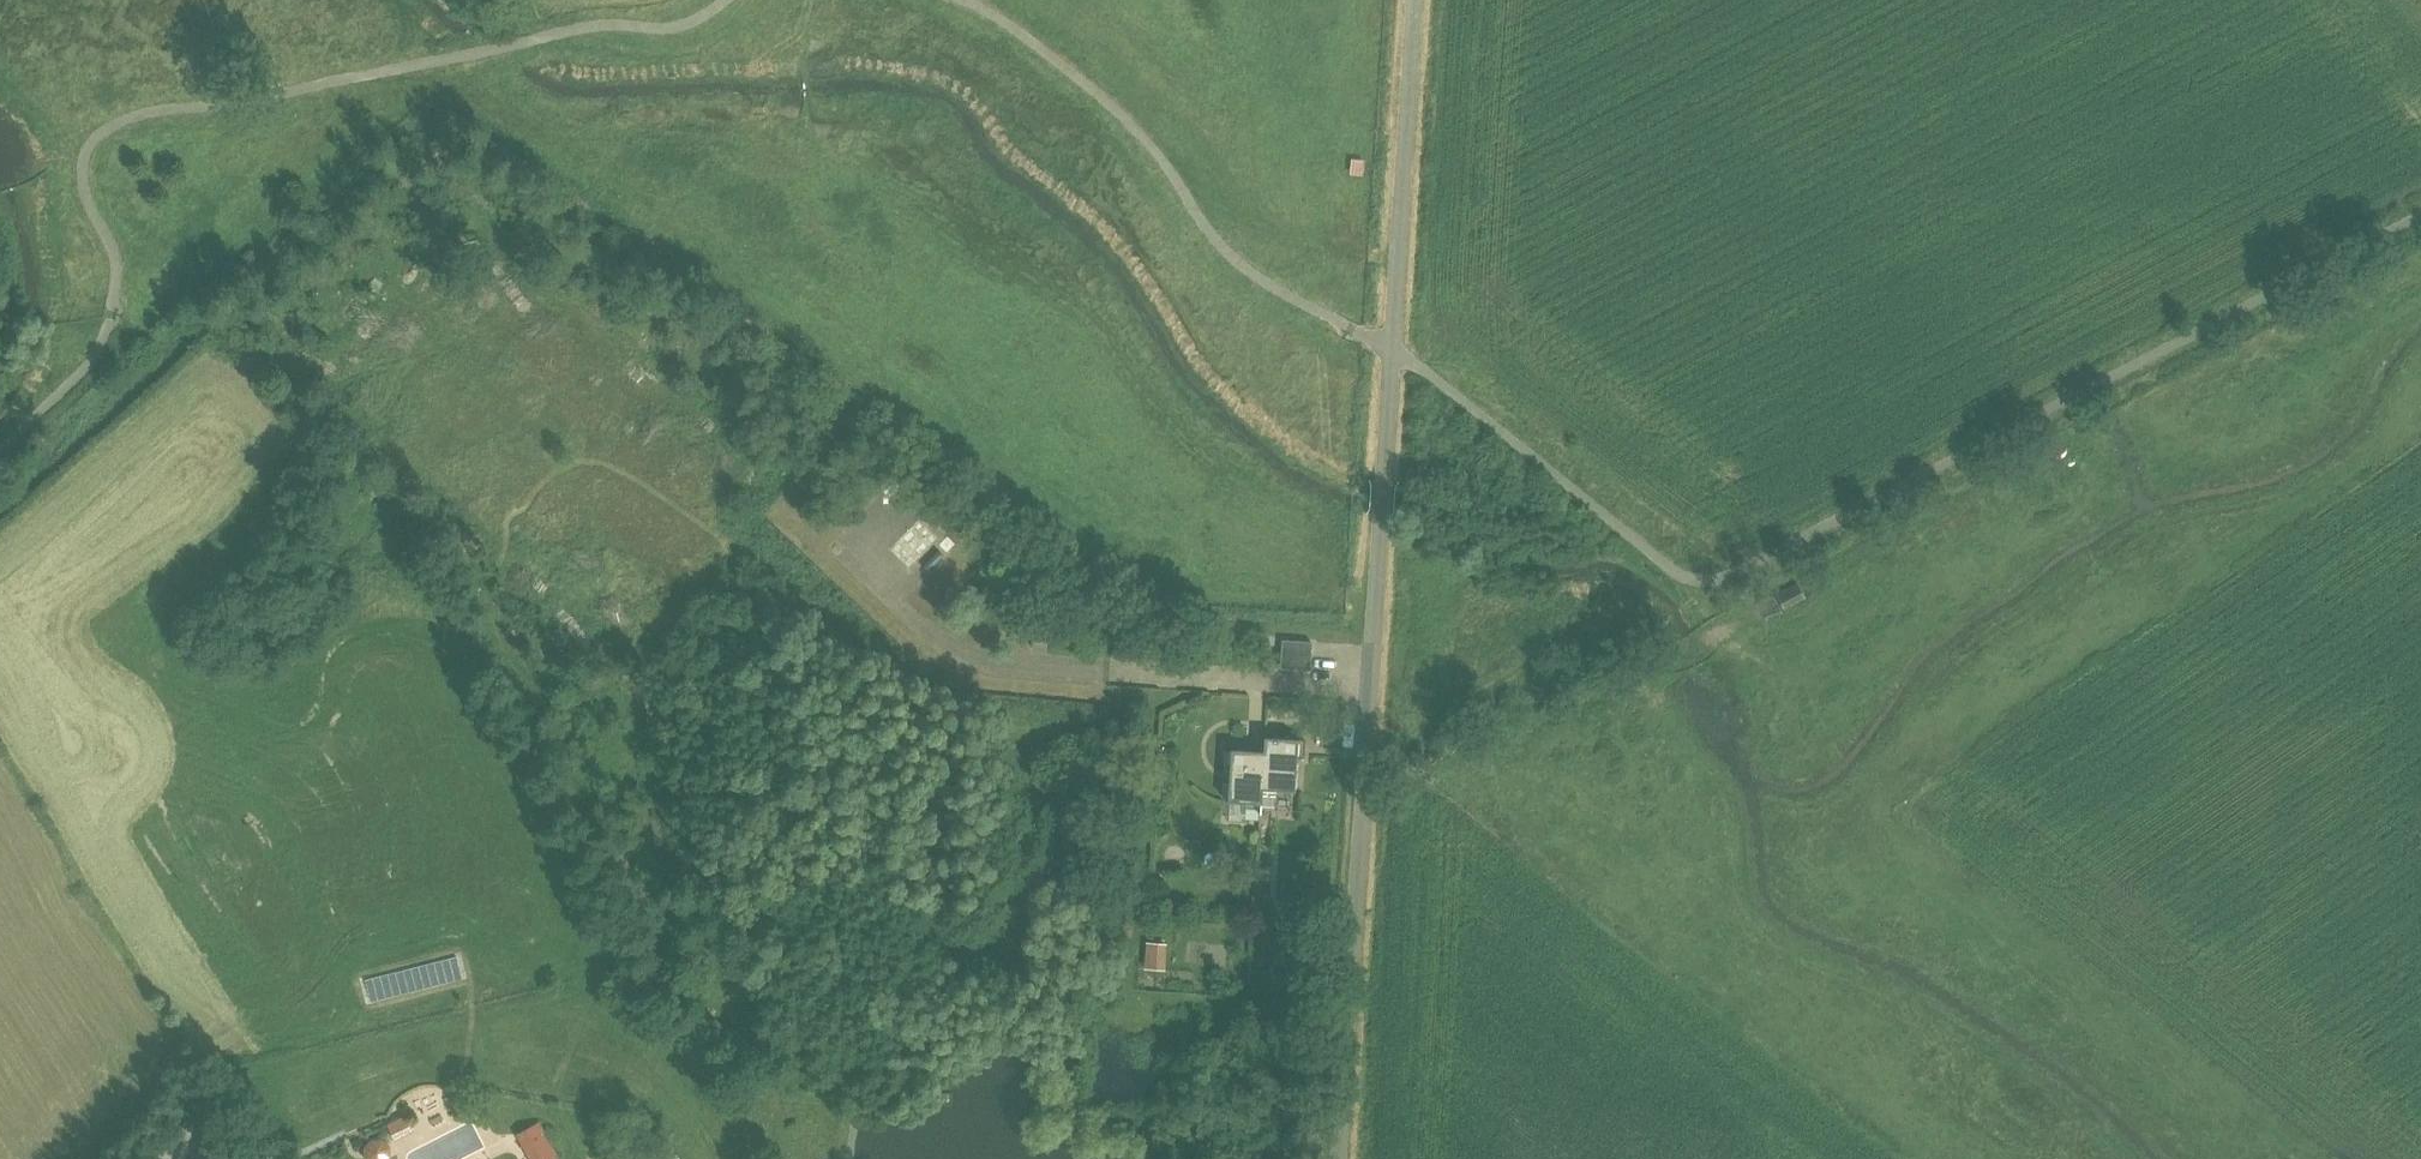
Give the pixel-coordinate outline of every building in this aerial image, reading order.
[(931,571),(945,555),(940,549),(925,565),(931,571)] [(1046,648),(1047,629),(1034,629),(1032,647),(1046,648)] [(1313,641),(1283,640),(1282,654),(1312,656),(1313,641)] [(1312,656),(1282,654),(1281,669),(1311,671),(1312,656)] [(1308,740),(1265,737),(1264,751),(1263,790),(1296,792),(1298,758),(1307,758),(1308,740)] [(1263,790),(1264,751),(1233,749),(1230,801),(1262,803),(1263,790)] [(1168,943),(1146,941),(1145,968),(1166,969),(1168,943)] [(406,1117),(389,1125),(397,1142),(414,1134),(406,1117)] [(539,1123),(517,1134),(531,1158),(553,1158),(557,1157),(539,1123)]
